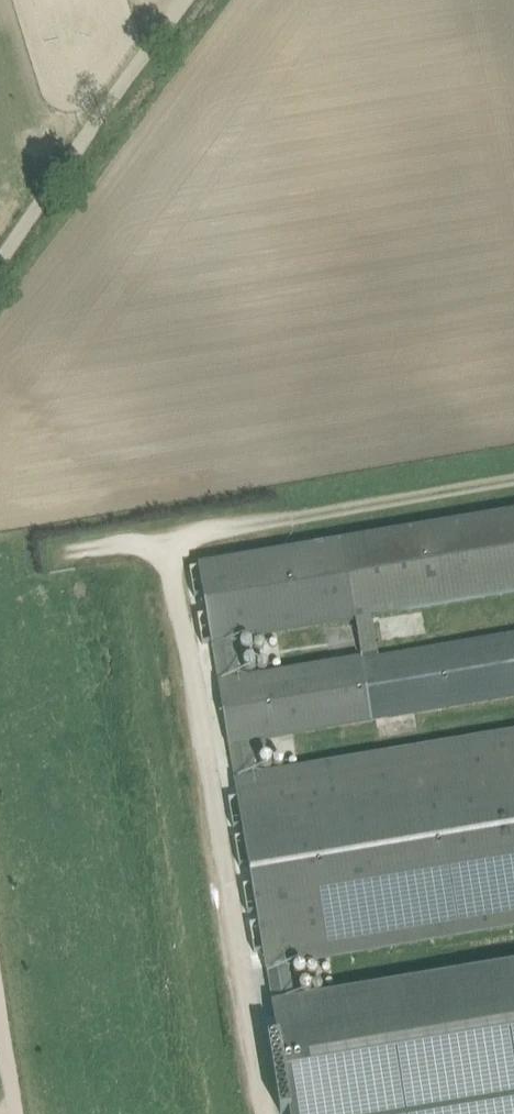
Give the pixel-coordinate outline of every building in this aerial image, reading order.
[(214,643),(221,685),(220,686),(231,744),(251,741),(513,696),(513,636),(380,659),(372,616),(513,592),(513,516),(509,517),(316,549),(200,569),(190,571),(195,598),(205,597),(208,616),(199,617),(203,645),(212,643),(214,643)] [(251,741),(231,744),(237,783),(236,783),(239,799),(229,801),(234,828),(243,827),(245,838),(235,840),(240,867),(250,866),(253,886),(244,887),(248,915),(258,913),(260,924),(250,926),(255,953),(264,952),(267,967),(269,967),(288,963),(313,959),(513,926),(513,736),(257,780),(251,741)] [(269,967),(276,1010),(274,1010),(279,1038),(270,1040),(282,1113),(291,1112),(292,1113),(473,1113),(472,1111),(513,1104),(513,970),(295,1007),(294,1001),(288,963),(269,967)]
